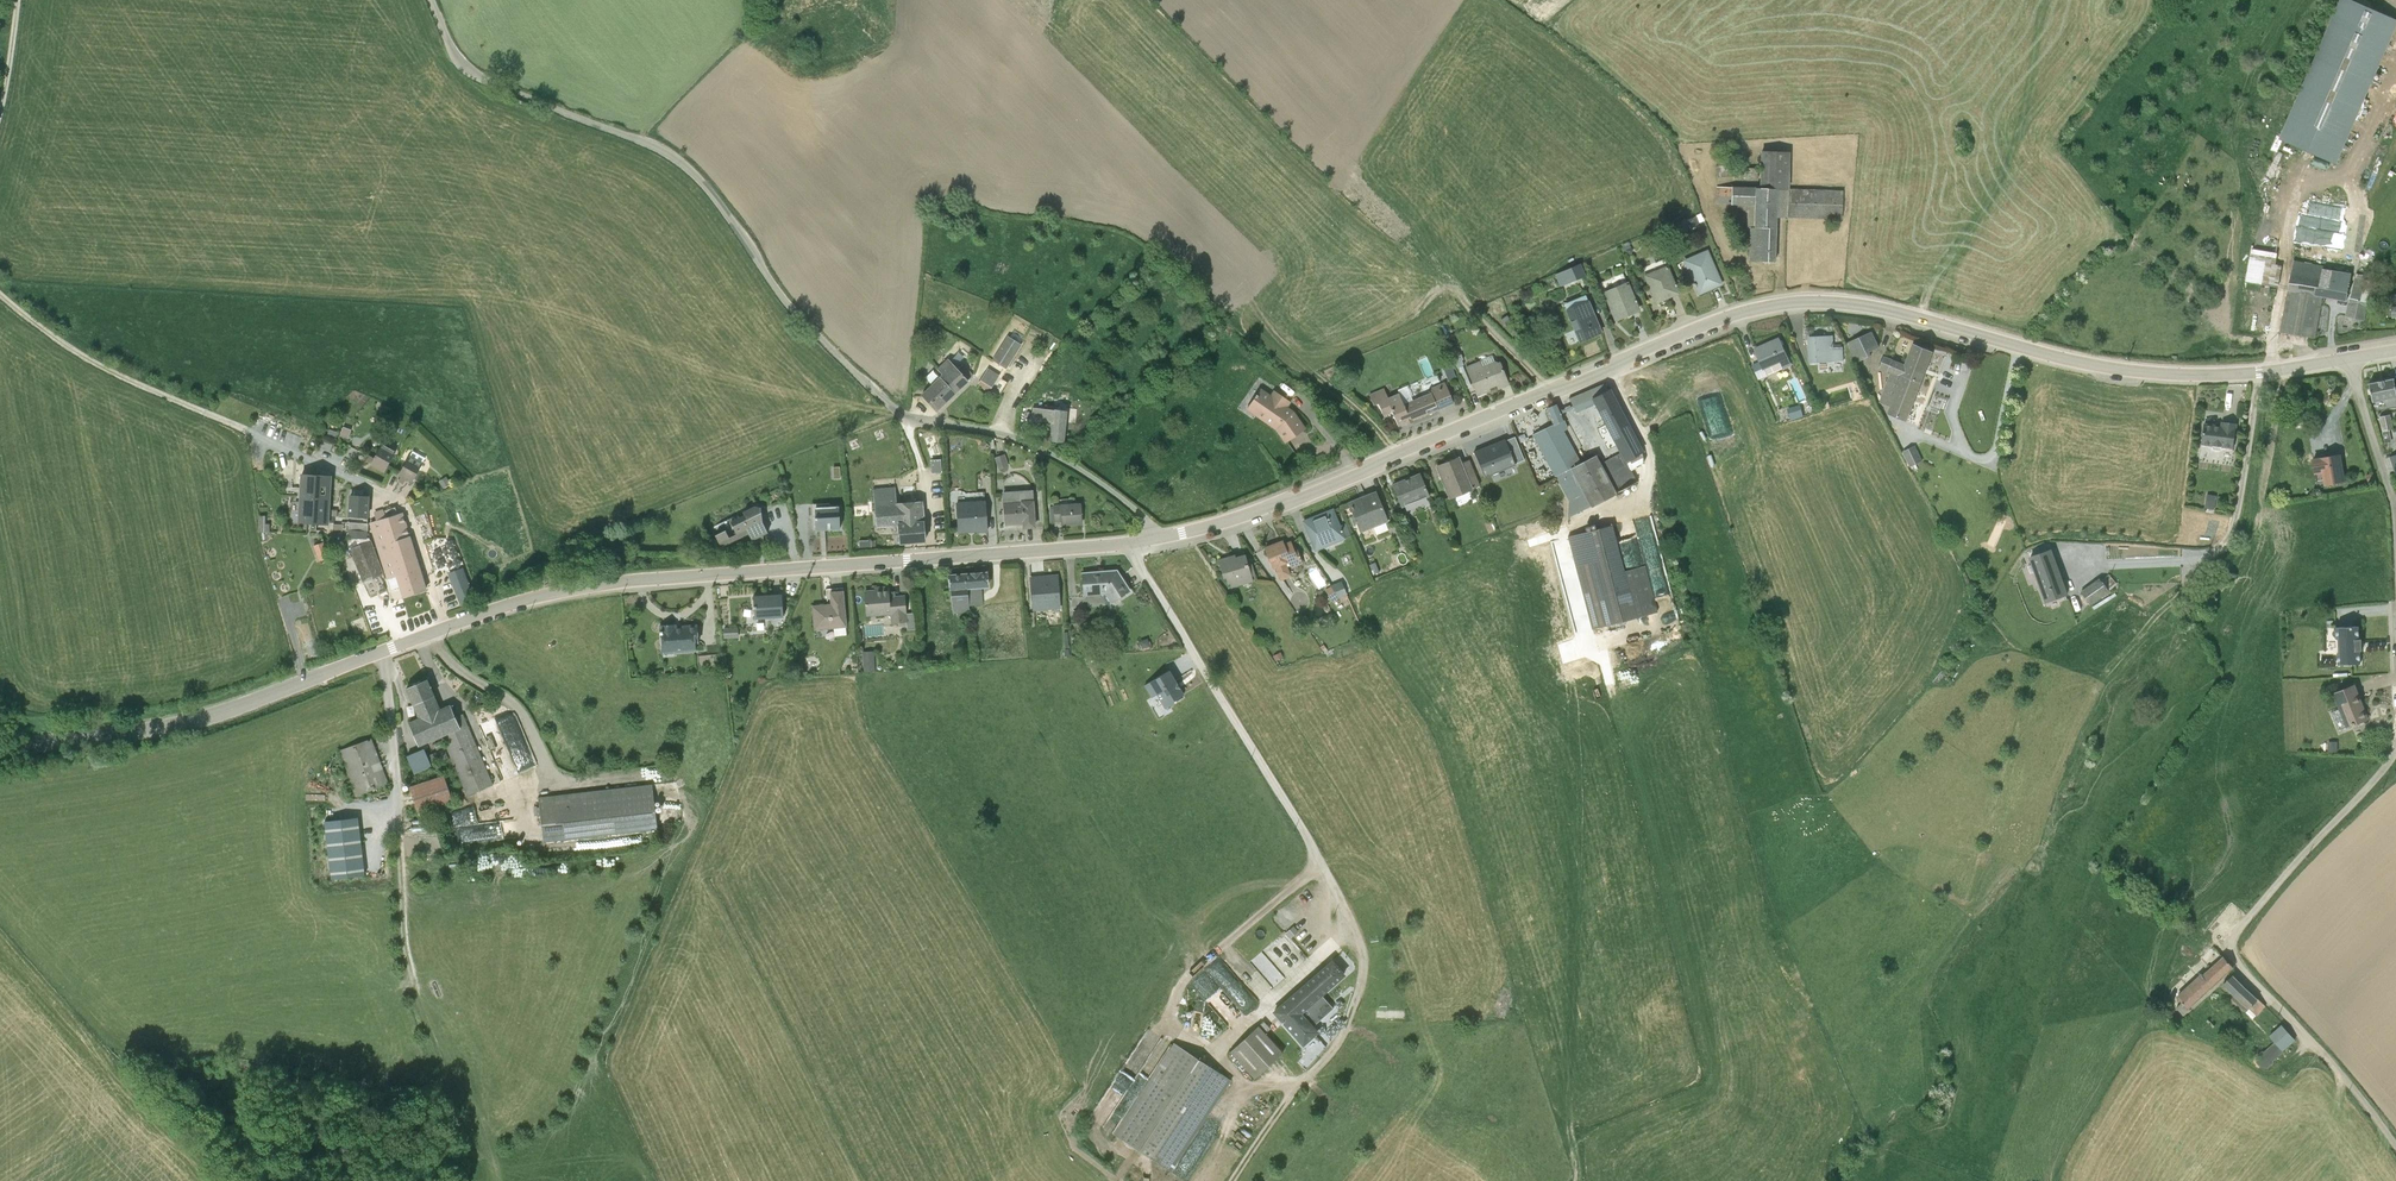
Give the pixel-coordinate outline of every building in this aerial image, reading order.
[(2278,137),(2335,162),(2395,27),(2395,17),(2357,0),(2339,0),(2278,137)] [(1716,203),(1750,204),(1747,261),(1775,263),(1776,217),(1841,218),(1841,191),(1788,188),(1789,152),(1760,151),(1758,188),(1716,187),(1716,203)] [(2343,246),(2344,230),(2298,229),(2298,245),(2343,246)] [(2269,252),(2280,253),(2281,238),(2270,237),(2269,252)] [(1707,249),(1682,260),(1698,295),(1722,284),(1707,249)] [(2263,260),(2260,283),(2273,285),(2276,261),(2263,260)] [(2322,266),(2293,262),(2280,331),(2313,337),(2320,298),(2345,302),(2352,274),(2321,268),(2322,266)] [(1578,264),(1560,272),(1565,283),(1583,275),(1578,264)] [(1667,264),(1643,276),(1655,304),(1679,294),(1667,264)] [(2350,298),(2345,317),(2362,321),(2367,302),(2374,303),(2379,283),(2354,278),(2350,298)] [(1628,281),(1603,292),(1615,321),(1639,311),(1628,281)] [(1603,332),(1589,299),(1565,310),(1579,342),(1603,332)] [(1872,331),(1847,343),(1856,362),(1871,355),(1869,351),(1879,347),(1872,331)] [(1006,369),(1022,343),(1008,335),(993,361),(1006,369)] [(1834,335),(1808,336),(1809,362),(1843,361),(1843,347),(1834,347),(1834,335)] [(1780,337),(1755,347),(1761,362),(1766,374),(1792,364),(1780,337)] [(1907,421),(1933,350),(1913,343),(1905,364),(1884,356),(1880,368),(1890,372),(1879,402),(1890,406),(1887,414),(1907,421)] [(1457,352),(1451,354),(1465,388),(1471,386),(1457,352)] [(1484,358),(1486,363),(1498,358),(1496,353),(1484,358)] [(963,363),(958,369),(948,358),(937,368),(944,376),(940,379),(954,394),(969,381),(968,380),(973,375),(963,363)] [(1479,361),(1466,366),(1477,393),(1497,385),(1498,389),(1508,386),(1497,360),(1481,366),(1479,361)] [(1766,374),(1761,362),(1754,365),(1759,377),(1766,374)] [(1455,363),(1446,365),(1450,378),(1458,376),(1455,363)] [(989,391),(999,375),(989,369),(979,384),(989,391)] [(936,411),(944,403),(954,394),(940,379),(922,396),(936,411)] [(2369,384),(2373,403),(2376,402),(2395,398),(2395,392),(2393,379),(2369,384)] [(1392,411),(1398,426),(1453,403),(1444,382),(1429,388),(1431,392),(1403,403),(1398,392),(1388,397),(1384,388),(1368,394),(1373,405),(1378,403),(1383,415),(1392,411)] [(1645,452),(1607,383),(1570,399),(1575,411),(1595,406),(1618,453),(1600,464),(1595,455),(1581,462),(1563,430),(1567,428),(1558,404),(1547,408),(1554,425),(1533,435),(1554,476),(1574,514),(1590,508),(1642,479),(1645,467),(1645,452)] [(1261,388),(1245,408),(1275,429),(1284,443),(1306,429),(1292,410),(1261,388)] [(2376,402),(2378,411),(2395,407),(2395,398),(2376,402)] [(1803,401),(1790,404),(1792,417),(1806,414),(1803,401)] [(1063,441),(1066,411),(1066,408),(1045,405),(1044,408),(1034,407),(1033,420),(1054,422),(1052,440),(1063,441)] [(2390,415),(2379,416),(2387,453),(2395,451),(2395,444),(2390,415)] [(2221,427),(2204,424),(2200,445),(2232,450),(2236,426),(2221,424),(2221,427)] [(351,429),(343,426),(340,436),(348,438),(351,429)] [(1505,438),(1474,451),(1485,478),(1516,466),(1505,438)] [(371,465),(385,472),(396,451),(382,443),(371,463),(371,465)] [(1917,443),(1904,449),(1911,465),(1924,459),(1917,443)] [(1001,468),(1011,465),(1006,452),(996,456),(1001,468)] [(2321,474),(2324,486),(2345,482),(2340,454),(2311,459),(2314,475),(2321,474)] [(1461,462),(1459,456),(1435,466),(1449,499),(1472,490),(1472,488),(1461,462)] [(413,482),(422,464),(410,457),(400,475),(413,482)] [(943,457),(933,457),(934,471),(943,470),(943,457)] [(1469,459),(1461,462),(1472,488),(1480,485),(1469,459)] [(1391,484),(1401,507),(1404,506),(1426,497),(1429,496),(1420,472),(1391,484)] [(330,508),(331,488),(332,476),(303,474),(300,523),(329,524),(330,515),(337,516),(338,509),(330,508)] [(451,484),(446,476),(439,481),(443,488),(451,484)] [(922,500),(897,502),(895,485),(873,488),(877,527),(897,525),(899,544),(926,541),(922,500)] [(352,489),(350,517),(368,518),(369,514),(369,509),(370,497),(363,497),(363,490),(352,489)] [(1032,489),(1003,492),(1005,525),(1022,523),(1023,528),(1036,527),(1032,489)] [(1348,501),(1360,533),(1388,522),(1376,490),(1348,501)] [(2209,494),(2206,507),(2216,508),(2218,495),(2209,494)] [(1426,497),(1404,506),(1406,511),(1428,502),(1426,497)] [(985,500),(955,502),(958,533),(988,532),(985,500)] [(1053,505),(1054,522),(1061,522),(1061,526),(1082,524),(1081,503),(1053,505)] [(725,530),(712,537),(717,548),(749,532),(752,540),(767,532),(764,522),(762,508),(755,505),(744,512),(745,515),(730,522),(736,534),(729,537),(725,530)] [(391,589),(401,587),(404,596),(426,589),(403,513),(398,514),(396,506),(375,513),(378,521),(371,523),(388,579),(391,589)] [(837,506),(814,507),(815,528),(839,527),(837,506)] [(1333,508),(1303,520),(1315,551),(1345,538),(1333,508)] [(349,529),(368,531),(368,522),(349,521),(349,529)] [(1573,534),(1595,622),(1654,608),(1645,568),(1615,576),(1603,527),(1573,534)] [(367,538),(368,531),(349,529),(348,537),(349,543),(363,582),(384,574),(371,540),(370,540),(370,538),(367,538)] [(1264,547),(1272,569),(1275,568),(1280,581),(1291,577),(1286,563),(1288,563),(1290,568),(1302,563),(1297,549),(1294,550),(1291,540),(1284,543),(1282,540),(1264,547)] [(323,541),(313,544),(316,553),(327,550),(323,541)] [(2067,595),(2051,551),(2029,558),(2045,603),(2067,595)] [(1229,584),(1230,588),(1253,581),(1245,554),(1236,557),(1235,554),(1217,559),(1223,579),(1226,578),(1227,584),(1229,584)] [(449,574),(455,590),(461,606),(475,601),(469,584),(463,568),(449,574)] [(1117,569),(1080,572),(1083,595),(1104,594),(1111,604),(1131,591),(1117,569)] [(987,571),(949,574),(952,614),(969,613),(968,606),(983,604),(982,588),(989,588),(987,571)] [(1057,574),(1029,577),(1032,611),(1060,609),(1057,574)] [(1653,578),(1659,602),(1672,599),(1666,574),(1653,578)] [(2109,575),(2099,582),(2106,592),(2116,585),(2109,575)] [(1334,600),(1350,592),(1343,578),(1327,586),(1334,600)] [(2079,593),(2089,607),(2108,593),(2106,592),(2099,582),(2098,580),(2079,593)] [(864,590),(866,616),(890,614),(890,623),(907,622),(905,594),(895,595),(894,590),(889,591),(889,585),(874,586),(874,590),(864,590)] [(812,605),(814,630),(847,627),(843,590),(829,592),(831,603),(812,605)] [(781,595),(753,597),(754,618),(782,617),(781,595)] [(660,625),(663,654),(700,652),(697,623),(660,625)] [(740,625),(725,625),(726,636),(740,636),(740,625)] [(2336,627),(2338,665),(2361,664),(2358,625),(2336,627)] [(1677,642),(1673,631),(1651,639),(1655,650),(1677,642)] [(877,669),(876,649),(865,649),(866,670),(877,669)] [(1148,686),(1162,707),(1180,695),(1165,674),(1148,686)] [(493,784),(463,713),(455,717),(450,704),(442,708),(429,678),(405,688),(418,718),(409,722),(420,746),(442,737),(467,795),(493,784)] [(2355,685),(2333,694),(2348,727),(2370,718),(2355,685)] [(514,735),(524,728),(514,712),(504,719),(514,735)] [(389,783),(373,738),(340,751),(356,795),(389,783)] [(424,748),(406,755),(414,774),(432,767),(424,748)] [(445,775),(410,786),(418,811),(453,800),(445,775)] [(650,785),(540,797),(545,841),(655,828),(650,785)] [(457,822),(460,844),(493,839),(491,819),(502,817),(501,805),(472,808),(473,820),(457,822)] [(365,871),(358,817),(325,820),(331,875),(365,871)] [(1333,1005),(1322,994),(1346,972),(1328,953),(1272,1004),(1280,1013),(1306,1041),(1320,1028),(1315,1022),(1333,1005)] [(2224,953),(2212,964),(2223,975),(2234,965),(2224,953)] [(2223,975),(2212,964),(2201,974),(2212,985),(2223,975)] [(2259,995),(2234,972),(2225,982),(2250,1005),(2259,995)] [(2212,985),(2201,974),(2191,984),(2201,995),(2212,985)] [(2201,995),(2191,984),(2180,994),(2190,1005),(2201,995)] [(2267,1002),(2259,995),(2250,1005),(2258,1012),(2267,1002)] [(2284,1021),(2272,1032),(2277,1037),(2285,1046),(2297,1035),(2284,1021)] [(1260,1024),(1234,1050),(1257,1072),(1283,1046),(1260,1024)] [(2285,1046),(2277,1037),(2266,1048),(2274,1057),(2285,1046)] [(1112,1137),(1168,1170),(1225,1073),(1168,1040),(1112,1137)] [(2274,1057),(2266,1048),(2257,1052),(2258,1058),(2262,1063),(2270,1063),(2274,1057)]
